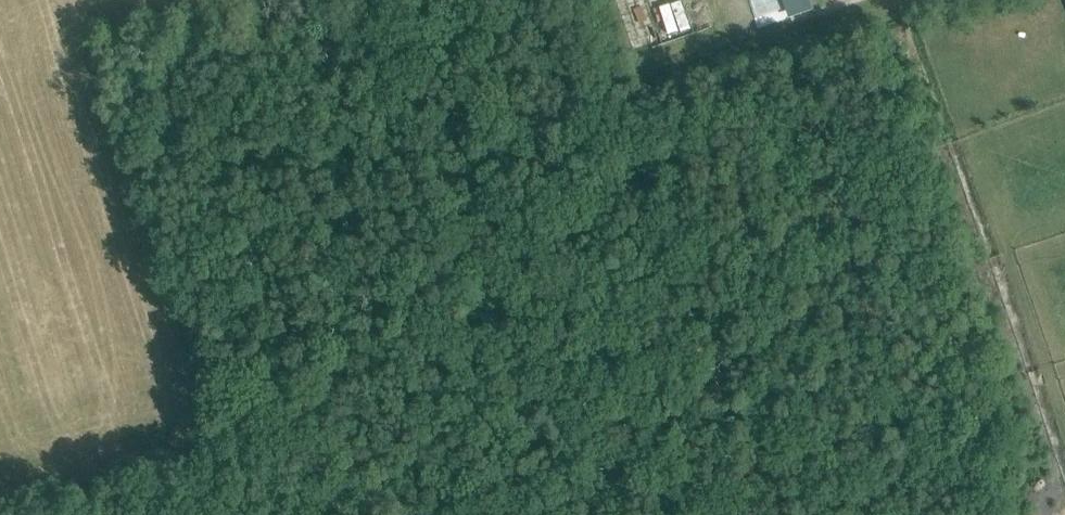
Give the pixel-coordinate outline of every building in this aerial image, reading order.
[(621,6),(631,4),(633,13),(650,9),(653,20),(644,22),(646,29),(636,31),(639,43),(660,38),(651,0),(620,0),(621,6)]
